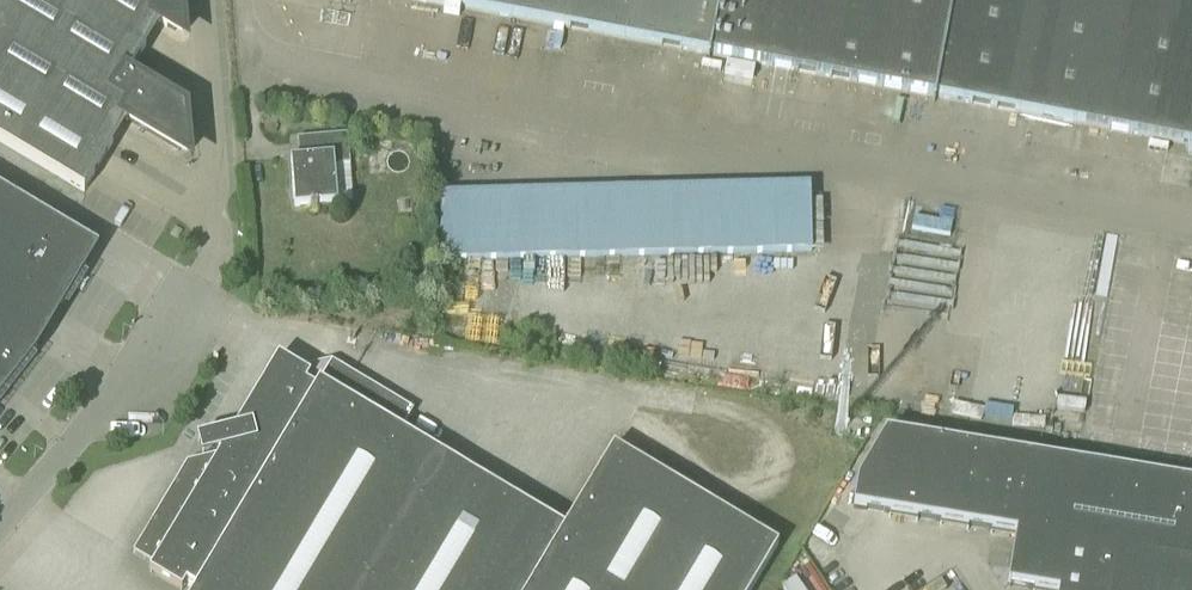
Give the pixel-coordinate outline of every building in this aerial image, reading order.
[(83,191),(126,120),(178,150),(185,146),(182,112),(126,78),(159,23),(173,31),(181,26),(178,0),(0,0),(0,141),(83,191)] [(1191,146),(1191,0),(414,0),(1191,146)] [(350,165),(347,134),(297,138),(298,159),(290,160),(294,207),(310,206),(310,208),(317,208),(317,205),(337,204),(334,166),(350,165)] [(812,184),(439,192),(440,259),(813,252),(812,184)] [(0,190),(0,391),(4,393),(32,358),(27,354),(57,303),(63,307),(82,276),(76,272),(92,245),(91,244),(90,245),(0,190)] [(613,447),(564,529),(399,431),(412,410),(331,361),(300,369),(278,356),(219,455),(186,463),(133,553),(155,566),(151,572),(181,589),(183,589),(186,585),(194,589),(751,589),(777,546),(613,447)] [(885,433),(857,481),(853,508),(1015,534),(1007,586),(1033,589),(1191,589),(1191,484),(885,433)]
